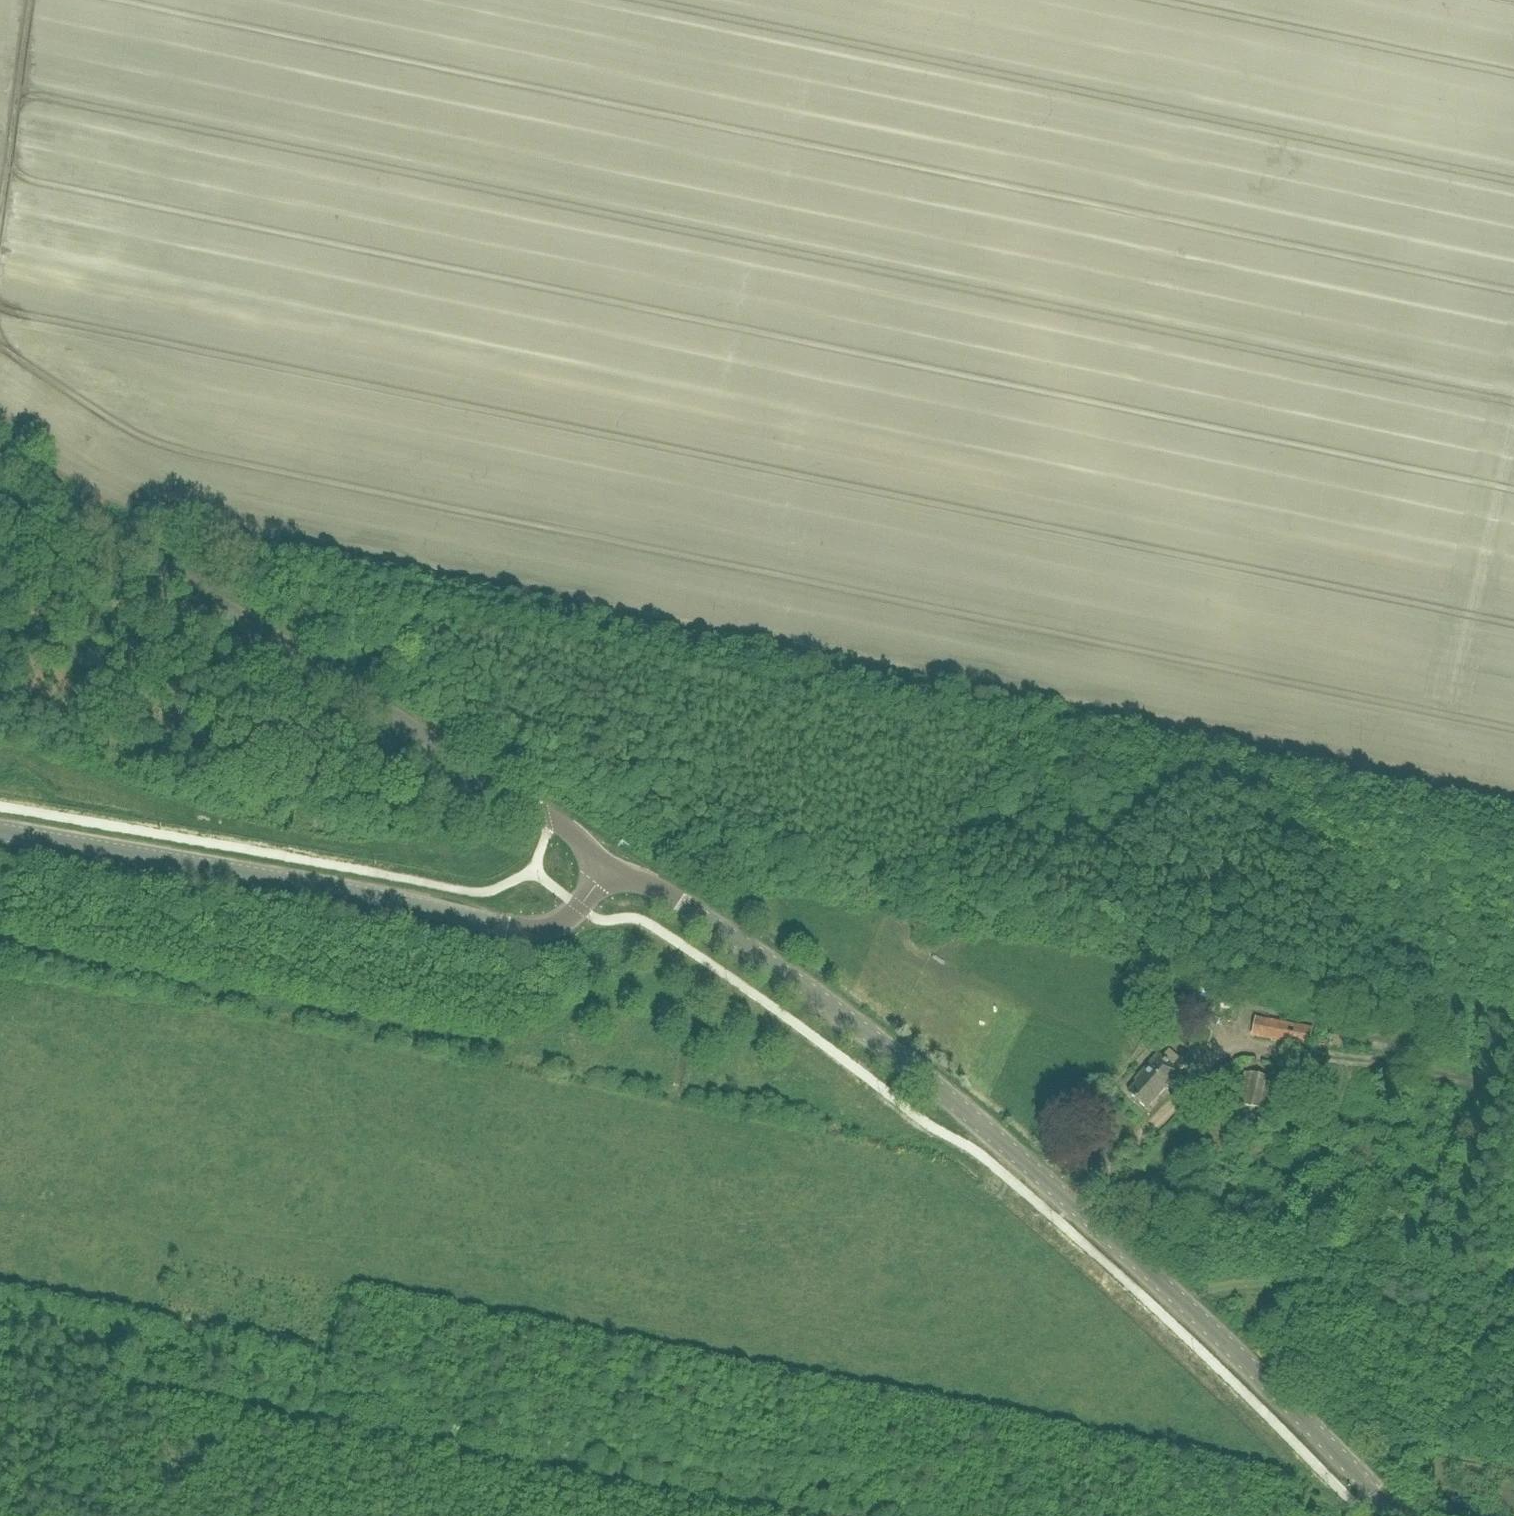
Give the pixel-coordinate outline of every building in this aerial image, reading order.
[(1174,1039),(1184,1004),(1168,999),(1159,1035),(1174,1039)] [(1309,1049),(1313,1031),(1255,1020),(1252,1038),(1309,1049)] [(1170,1089),(1182,1075),(1159,1055),(1135,1081),(1138,1083),(1129,1094),(1148,1110),(1167,1087),(1170,1089)] [(1267,1111),(1270,1096),(1273,1080),(1244,1075),(1239,1105),(1267,1111)] [(1282,1075),(1277,1075),(1273,1096),(1315,1104),(1318,1082),(1282,1075)]
